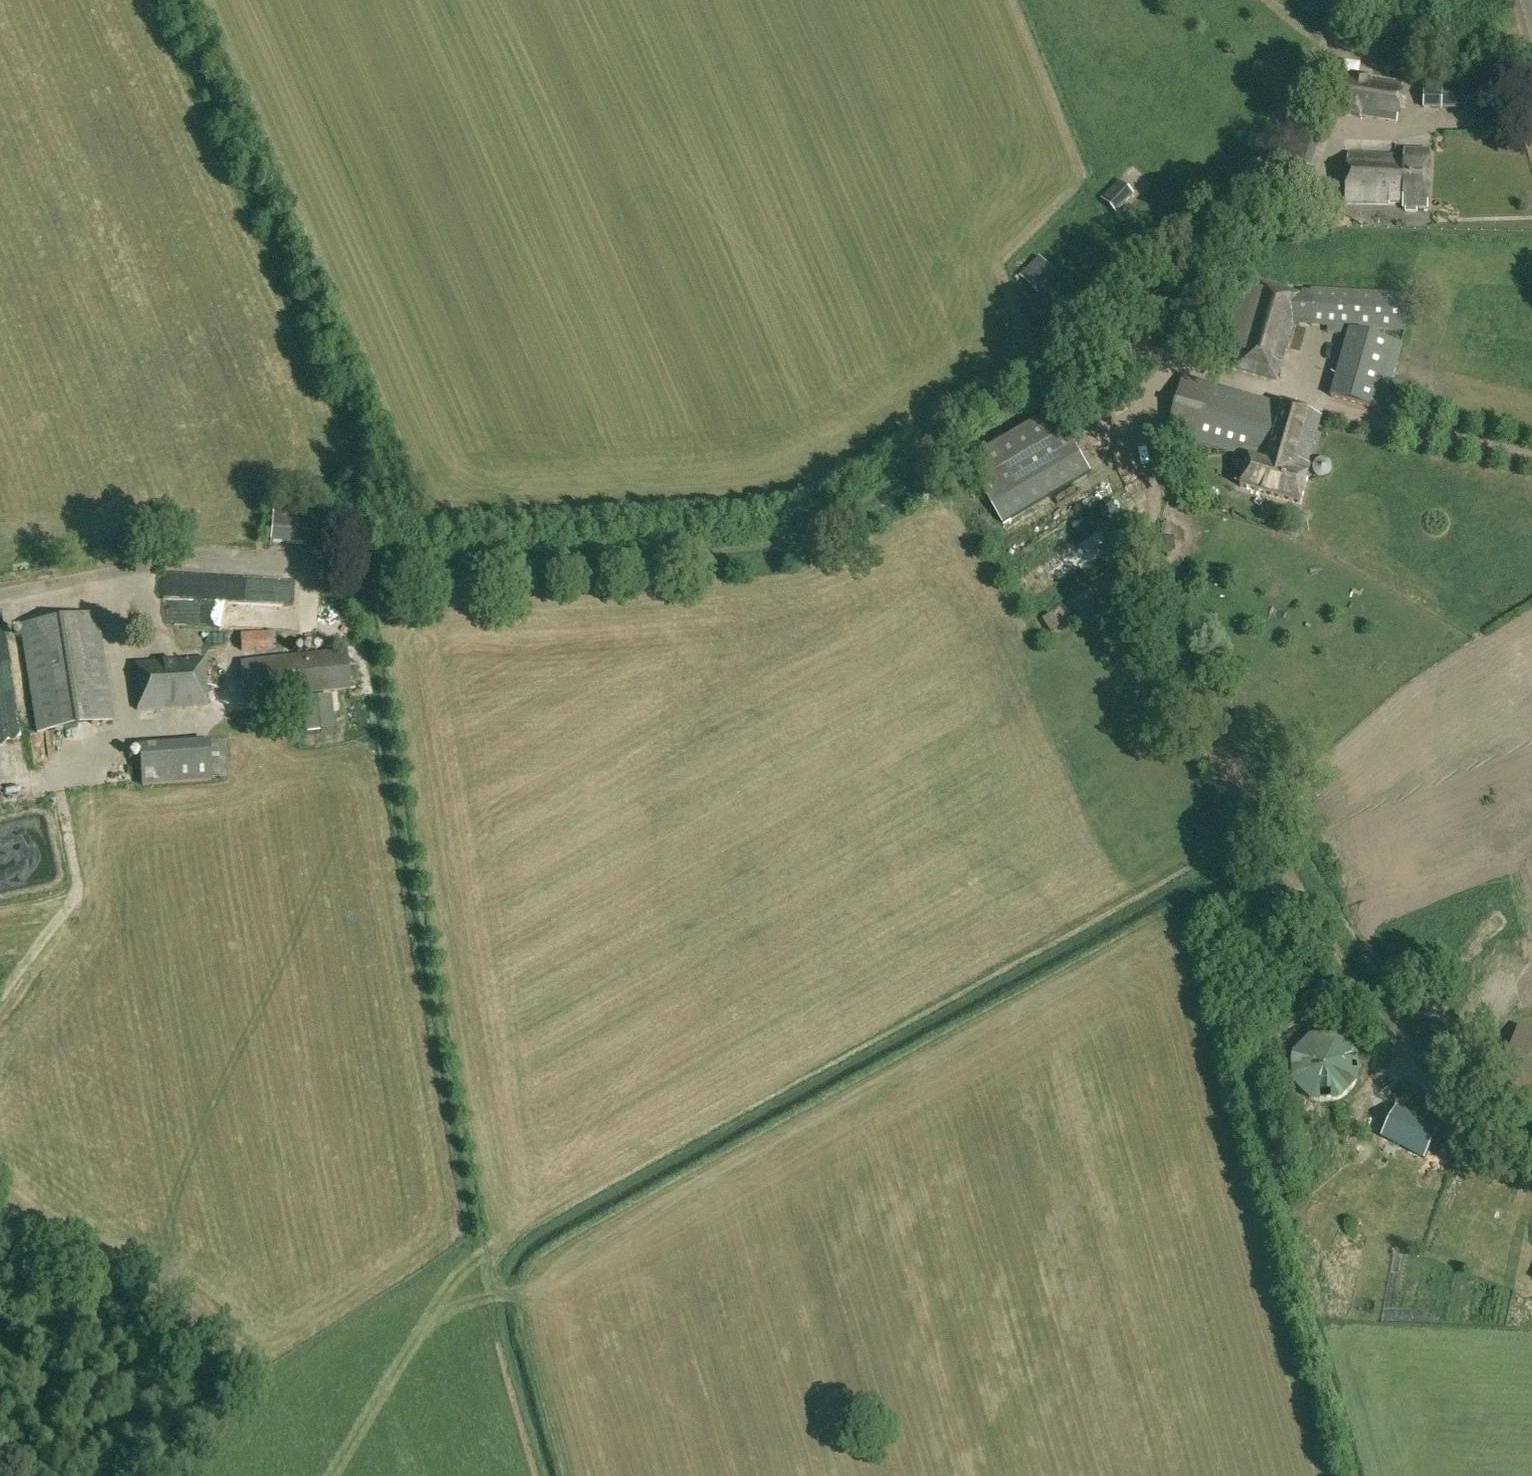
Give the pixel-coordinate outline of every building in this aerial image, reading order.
[(1397,122),(1404,82),(1336,71),(1328,112),(1397,122)] [(1424,108),(1479,109),(1479,83),(1424,82),(1424,108)] [(1312,167),(1327,125),(1296,114),(1289,134),(1298,137),(1290,159),(1312,167)] [(1404,203),(1403,208),(1428,209),(1431,151),(1404,150),(1404,155),(1348,153),(1346,201),(1404,203)] [(1116,212),(1134,194),(1119,180),(1101,198),(1116,212)] [(1261,217),(1269,218),(1271,212),(1263,210),(1261,217)] [(1057,274),(1038,255),(1019,274),(1038,293),(1057,274)] [(1213,343),(1239,350),(1256,288),(1232,280),(1213,343)] [(1239,350),(1234,367),(1278,380),(1294,324),(1303,294),(1298,293),(1259,281),(1256,288),(1239,350)] [(1303,294),(1294,324),(1329,326),(1328,332),(1344,333),(1344,327),(1405,331),(1407,295),(1298,288),(1298,293),(1303,294)] [(1383,410),(1401,344),(1350,330),(1331,396),(1383,410)] [(1321,415),(1185,376),(1168,434),(1305,473),(1321,415)] [(1056,412),(970,465),(995,507),(1082,455),(1056,412)] [(1305,473),(1249,457),(1241,486),(1302,503),(1310,474),(1305,473)] [(279,543),(313,544),(314,532),(279,531),(279,543)] [(1162,541),(1163,553),(1176,553),(1176,544),(1172,540),(1162,541)] [(199,603),(199,579),(166,580),(167,603),(199,603)] [(37,731),(113,720),(97,613),(21,625),(37,731)] [(241,650),(268,650),(267,631),(240,631),(241,650)] [(245,698),(350,687),(346,650),(241,661),(245,698)] [(136,710),(209,705),(206,657),(133,661),(136,710)] [(22,662),(0,662),(0,739),(22,740),(22,662)] [(224,739),(210,740),(210,739),(139,745),(141,785),(213,781),(212,779),(227,779),(224,739)] [(1531,1030),(1518,1025),(1489,1106),(1531,1121),(1531,1029),(1531,1030)] [(1367,1071),(1367,1070),(1366,1065),(1365,1058),(1361,1051),(1357,1046),(1351,1042),(1346,1039),(1339,1037),(1333,1036),(1326,1037),(1320,1039),(1314,1042),(1309,1046),(1305,1051),(1301,1058),(1299,1065),(1299,1071),(1300,1079),(1302,1085),(1305,1090),(1310,1095),(1313,1098),(1321,1102),(1327,1104),(1334,1105),(1342,1103),(1346,1102),(1352,1098),(1357,1094),(1361,1090),(1364,1084),(1366,1076),(1367,1071)] [(1438,1130),(1397,1108),(1381,1139),(1422,1160),(1438,1130)]
